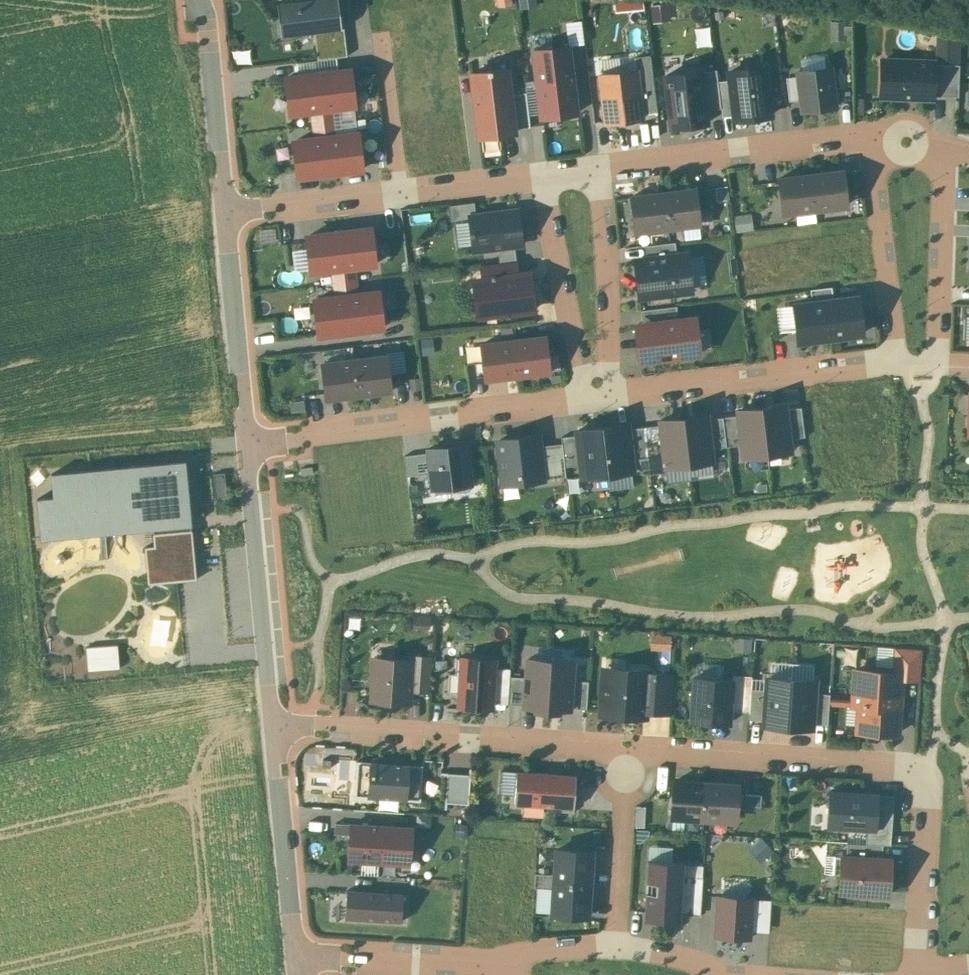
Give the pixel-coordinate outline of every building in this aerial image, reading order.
[(278,3),(281,35),(314,32),(342,29),(339,0),(303,0),(282,2),(278,3)] [(846,23),(831,23),(832,36),(846,36),(846,23)] [(342,29),(314,32),(318,59),(345,56),(342,29)] [(533,50),(537,84),(573,79),(569,46),(533,50)] [(635,57),(636,70),(637,78),(653,76),(651,55),(635,57)] [(934,62),(882,60),(881,96),(900,97),(900,98),(902,98),(902,97),(912,97),(912,98),(914,98),(914,97),(933,98),(933,96),(934,64),(934,62)] [(960,65),(934,64),(933,96),(958,97),(960,65)] [(718,81),(718,82),(720,95),(732,93),(735,115),(735,119),(771,115),(765,67),(729,72),(730,79),(718,81)] [(798,71),(798,76),(801,99),(803,111),(835,107),(830,67),(798,71)] [(491,69),(488,70),(488,71),(472,73),(479,137),(515,132),(514,128),(510,94),(507,68),(491,70),(491,69)] [(318,73),(323,110),(334,108),(354,106),(350,69),(318,73)] [(642,114),(637,78),(636,70),(600,74),(606,122),(642,118),(642,114)] [(705,109),(702,83),(701,71),(665,75),(671,127),(707,122),(705,109)] [(312,111),(323,110),(318,73),(287,77),(291,113),(312,111)] [(653,76),(637,78),(642,114),(658,112),(653,76)] [(801,99),(798,76),(786,77),(789,100),(801,99)] [(573,79),(537,84),(538,94),(541,113),(541,116),(577,112),(573,79)] [(718,82),(702,83),(705,109),(721,108),(720,95),(718,82)] [(538,94),(537,84),(526,86),(527,95),(538,94)] [(526,92),(510,94),(514,128),(530,126),(526,92)] [(323,110),(312,111),(314,124),(335,122),(334,108),(323,110)] [(335,122),(314,124),(316,138),(326,137),(337,136),(335,122)] [(326,137),(331,173),(362,169),(358,133),(337,136),(326,137)] [(331,173),(326,137),(316,138),(294,141),(298,177),(331,173)] [(843,170),(811,174),(815,210),(834,208),(834,206),(847,204),(843,170)] [(859,172),(846,174),(848,193),(862,192),(859,172)] [(811,174),(779,178),(783,212),(796,211),(797,212),(815,210),(811,174)] [(663,193),(668,228),(687,226),(686,224),(700,223),(695,189),(663,193)] [(649,230),(668,228),(663,193),(632,196),(636,230),(649,229),(649,230)] [(474,250),(499,246),(513,245),(522,244),(518,210),(470,216),(472,231),(471,231),(472,235),(474,250)] [(750,214),(735,216),(736,231),(752,229),(750,214)] [(375,264),(371,228),(339,232),(343,268),(375,264)] [(343,268),(339,232),(307,236),(312,271),(343,268)] [(675,242),(645,245),(647,259),(677,255),(675,242)] [(513,245),(499,246),(501,262),(515,260),(513,245)] [(647,259),(635,260),(640,296),(691,290),(687,254),(677,255),(647,259)] [(482,265),(484,279),(517,275),(515,262),(482,265)] [(484,279),(474,280),(478,316),(534,309),(530,273),(517,275),(484,279)] [(811,289),(812,303),(826,301),(834,300),(832,287),(811,289)] [(383,327),(379,291),(347,295),(351,331),(383,327)] [(351,331),(347,295),(315,299),(319,335),(351,331)] [(834,300),(826,301),(831,337),(863,333),(858,297),(834,300)] [(826,301),(812,303),(795,305),(799,341),(831,337),(826,301)] [(677,306),(641,310),(643,324),(678,319),(677,306)] [(678,319),(643,324),(644,338),(637,339),(640,360),(699,353),(695,318),(678,319)] [(501,327),(502,341),(513,340),(514,339),(512,326),(501,327)] [(514,339),(513,340),(518,375),(549,371),(545,335),(514,339)] [(513,340),(502,341),(482,343),(486,379),(518,375),(513,340)] [(386,355),(354,359),(359,395),(391,391),(386,355)] [(359,395),(354,359),(323,363),(327,398),(359,395)] [(304,400),(292,402),(293,412),(305,410),(304,400)] [(785,405),(762,408),(767,454),(791,451),(789,439),(786,409),(785,405)] [(801,407),(786,409),(789,439),(805,437),(801,407)] [(738,411),(739,415),(742,445),(744,457),(767,454),(762,408),(738,411)] [(707,414),(683,417),(689,464),(712,461),(711,449),(707,419),(707,414)] [(742,445),(739,415),(723,417),(727,446),(742,445)] [(660,420),(661,424),(664,454),(666,467),(689,464),(683,417),(660,420)] [(723,417),(707,419),(711,449),(727,446),(723,417)] [(628,424),(603,427),(608,474),(634,471),(632,458),(629,428),(628,424)] [(661,424),(645,426),(648,456),(664,454),(661,424)] [(645,426),(629,428),(632,458),(648,456),(645,426)] [(577,430),(577,434),(581,464),(582,477),(608,474),(603,427),(577,430)] [(561,437),(562,443),(565,466),(581,464),(577,434),(561,437)] [(543,479),(539,445),(538,435),(498,440),(503,478),(518,476),(519,482),(543,479)] [(562,443),(539,445),(543,479),(566,476),(565,466),(562,443)] [(466,444),(428,449),(428,453),(431,473),(432,488),(471,483),(466,444)] [(428,453),(416,454),(418,474),(431,473),(428,453)] [(416,454),(405,456),(407,475),(418,474),(416,454)] [(119,524),(160,520),(182,518),(191,517),(188,488),(186,460),(169,461),(153,463),(58,472),(52,472),(52,475),(59,474),(61,495),(54,496),(37,498),(40,531),(41,539),(43,538),(42,531),(84,527),(83,518),(118,515),(119,524)] [(219,493),(230,493),(229,470),(218,470),(219,493)] [(182,518),(160,520),(162,532),(183,530),(182,518)] [(183,530),(162,532),(154,533),(153,533),(154,545),(145,546),(148,583),(197,578),(192,529),(183,530)] [(922,648),(895,647),(893,673),(898,673),(898,672),(901,672),(900,675),(900,679),(920,680),(922,648)] [(412,660),(410,689),(430,690),(432,657),(410,655),(410,660),(412,660)] [(449,673),(448,692),(460,692),(459,704),(478,706),(492,706),(492,703),(493,680),(494,667),(495,660),(462,657),(462,658),(456,657),(455,673),(449,673)] [(409,701),(410,689),(412,660),(410,660),(375,658),(372,699),(409,701)] [(526,677),(524,704),(524,706),(536,706),(536,710),(540,709),(547,710),(551,660),(527,659),(526,677)] [(551,660),(547,710),(554,710),(558,711),(559,708),(571,709),(570,707),(572,679),(574,661),(551,660)] [(494,667),(493,680),(509,682),(510,676),(510,668),(494,667)] [(624,674),(605,673),(603,714),(644,717),(645,711),(647,675),(647,671),(624,669),(624,674)] [(854,702),(853,705),(856,705),(860,705),(859,728),(858,728),(858,731),(861,731),(894,733),(897,733),(897,730),(896,730),(900,679),(900,675),(901,672),(898,672),(898,673),(893,673),(859,670),(856,669),(856,672),(854,700),(854,702)] [(673,676),(647,675),(645,711),(671,712),(673,676)] [(508,703),(524,704),(526,677),(510,676),(509,682),(508,703)] [(733,679),(693,677),(691,719),(730,722),(733,679)] [(767,693),(765,720),(765,724),(788,726),(792,679),(770,677),(768,677),(767,689),(767,693)] [(572,679),(570,707),(587,708),(589,681),(572,679)] [(792,679),(788,726),(812,727),(812,723),(814,696),(814,692),(815,680),(813,680),(792,679)] [(749,719),(765,720),(767,693),(751,692),(749,719)] [(814,696),(812,723),(827,724),(829,697),(814,696)] [(354,796),(369,797),(371,761),(356,760),(354,796)] [(408,764),(371,761),(369,797),(406,800),(408,764)] [(408,764),(406,800),(421,801),(423,765),(408,764)] [(551,773),(516,770),(514,804),(556,806),(556,811),(573,812),(576,774),(551,773)] [(469,774),(447,773),(446,801),(468,803),(469,774)] [(685,818),(704,819),(707,783),(674,781),(672,815),(685,816),(685,818)] [(707,783),(704,819),(723,820),(723,818),(736,819),(738,785),(707,783)] [(827,827),(867,829),(876,830),(879,797),(879,794),(867,793),(829,791),(827,827)] [(762,795),(742,794),(741,805),(761,807),(762,795)] [(867,829),(866,843),(883,844),(891,845),(891,844),(887,844),(888,831),(892,831),(894,795),(892,795),(892,798),(879,797),(876,830),(867,829)] [(381,826),(352,824),(349,860),(379,862),(381,826)] [(412,828),(381,826),(379,862),(409,864),(412,828)] [(847,842),(846,856),(882,858),(883,844),(866,843),(847,842)] [(592,851),(556,849),(554,881),(590,883),(592,851)] [(882,858),(846,856),(842,856),(840,891),(888,895),(890,859),(882,858)] [(647,881),(646,891),(644,919),(675,921),(680,921),(680,915),(681,915),(682,894),(683,875),(684,861),(648,859),(647,881)] [(683,875),(682,894),(702,895),(703,876),(683,875)] [(590,883),(554,881),(552,913),(588,915),(590,883)] [(346,917),(374,918),(376,890),(348,888),(346,917)] [(374,918),(401,920),(403,892),(376,890),(374,918)] [(752,897),(719,895),(716,936),(749,938),(752,897)]
